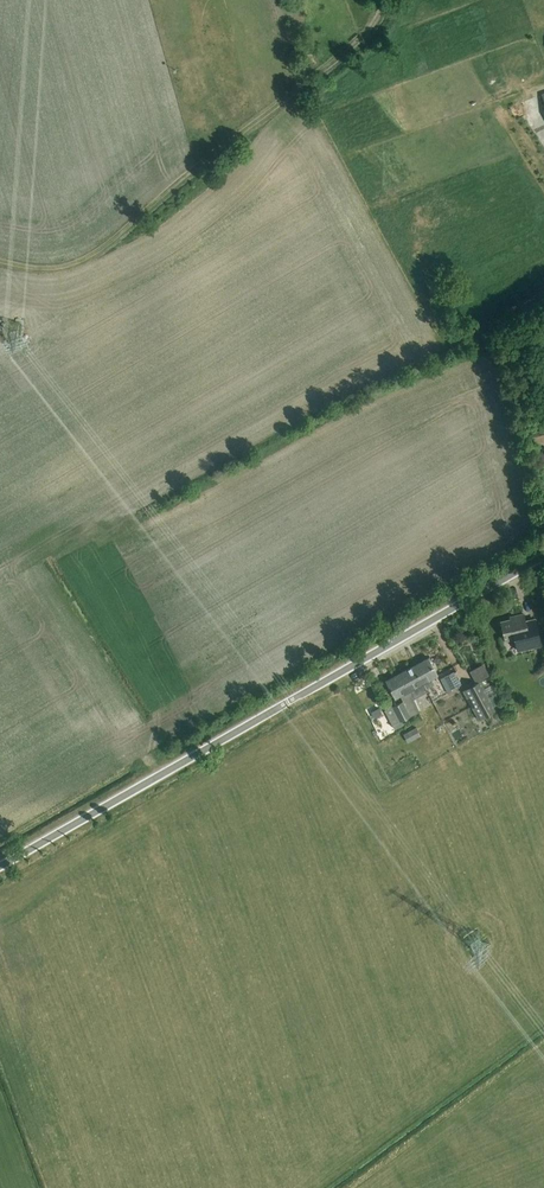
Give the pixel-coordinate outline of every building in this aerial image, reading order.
[(543,441),(543,420),(532,423),(533,428),(531,429),(534,443),(543,441)] [(541,645),(536,624),(534,619),(525,621),(524,614),(513,617),(514,619),(500,622),(505,641),(515,639),(518,650),(541,645)] [(414,666),(423,683),(438,675),(429,658),(414,666)] [(427,689),(423,683),(414,666),(400,673),(409,691),(412,697),(414,699),(428,692),(427,689)] [(453,672),(444,677),(440,679),(448,694),(452,692),(451,690),(460,685),(453,672)] [(412,697),(409,691),(400,673),(386,681),(395,698),(402,695),(405,701),(412,697)] [(480,682),(474,685),(463,691),(479,719),(495,710),(480,682)] [(410,716),(402,701),(391,707),(399,722),(410,716)] [(391,707),(384,711),(392,726),(399,722),(391,707)] [(416,727),(403,734),(408,743),(421,736),(416,727)]
